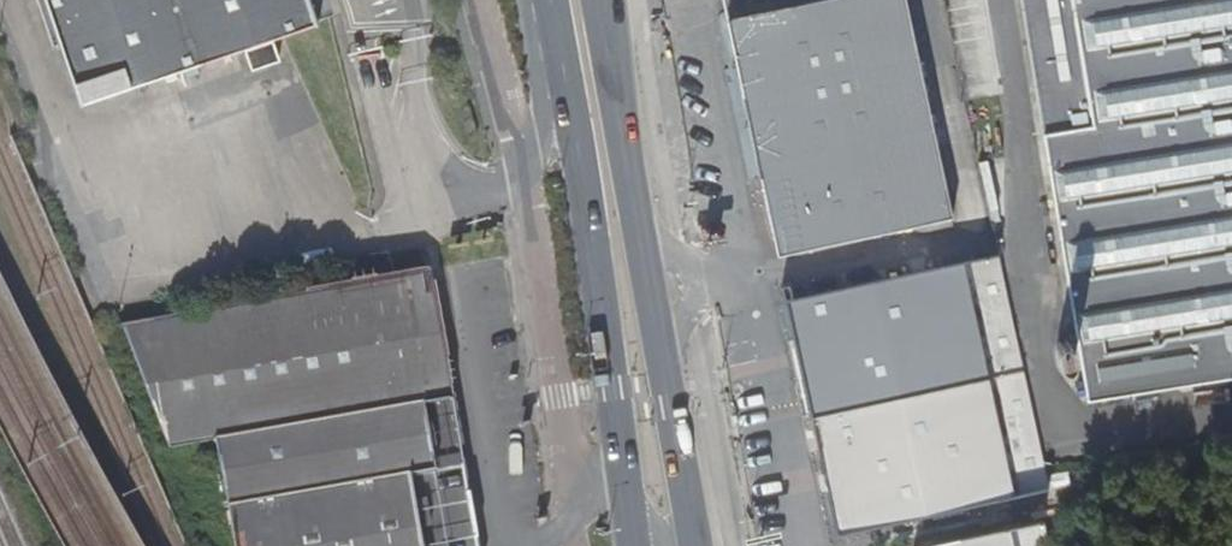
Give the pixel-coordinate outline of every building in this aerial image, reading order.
[(83,102),(320,21),(312,0),(47,0),(83,102)] [(916,53),(905,0),(826,0),(725,22),(732,54),(740,90),(916,53)] [(1088,403),(1231,379),(1231,0),(1021,0),(1088,403)] [(916,53),(740,90),(750,135),(759,178),(935,140),(916,53)] [(935,140),(759,178),(767,217),(776,258),(952,220),(935,140)] [(807,414),(1016,371),(992,266),(982,268),(786,306),(807,414)] [(216,439),(422,402),(454,396),(443,332),(432,269),(400,275),(120,327),(142,452),(216,439)] [(1016,371),(807,414),(831,536),(1027,497),(1025,484),(1041,481),(1016,371)] [(422,402),(216,439),(227,506),(409,475),(434,470),(428,436),(422,402)] [(227,506),(234,545),(422,545),(416,515),(409,475),(227,506)] [(1038,495),(1044,494),(1041,481),(1025,484),(1027,497),(1038,495)] [(1038,495),(1027,497),(1030,510),(1041,508),(1038,495)] [(947,545),(1047,545),(1043,526),(947,545)]
